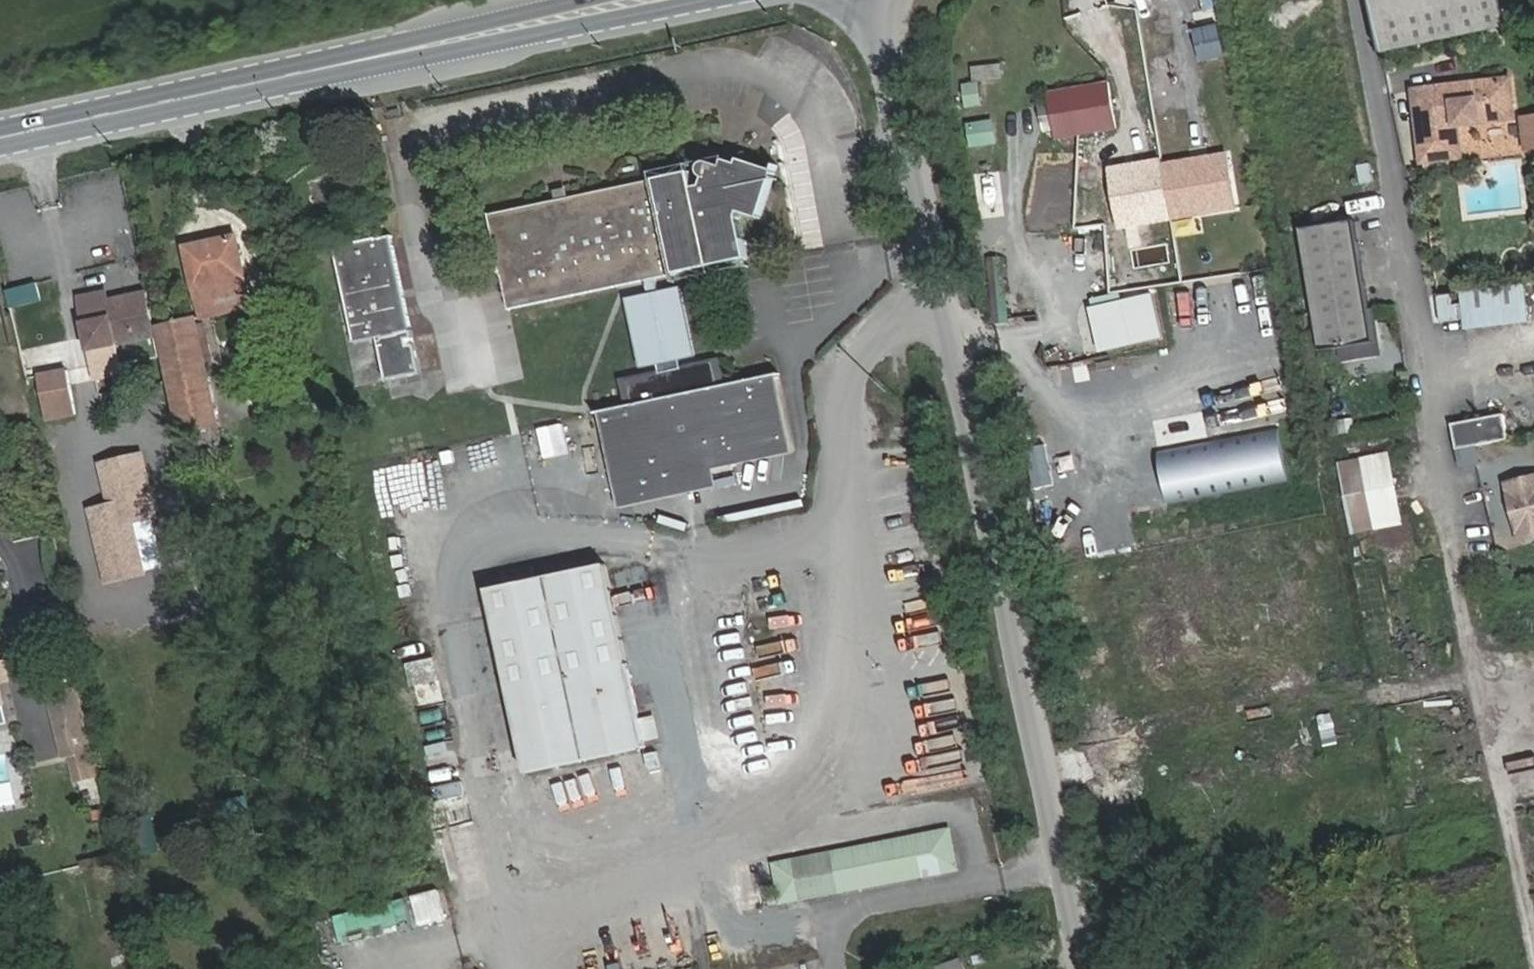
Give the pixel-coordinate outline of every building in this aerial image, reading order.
[(1513,27),(1507,0),(1379,0),(1389,51),(1513,27)] [(1465,79),(1464,75),(1420,81),(1431,157),(1472,150),(1466,114),(1520,106),(1515,67),(1475,73),(1475,78),(1465,79)] [(1050,92),(1059,137),(1119,125),(1111,81),(1050,92)] [(983,83),(963,85),(965,104),(985,102),(983,83)] [(973,146),(998,141),(994,121),(969,126),(973,146)] [(1117,188),(1124,227),(1242,206),(1235,167),(1117,188)] [(490,220),(508,314),(708,274),(689,179),(490,220)] [(1311,231),(1333,347),(1390,336),(1367,220),(1311,231)] [(190,254),(197,292),(245,282),(237,243),(190,254)] [(333,253),(354,360),(407,349),(386,243),(333,253)] [(13,309),(43,300),(38,281),(8,290),(13,309)] [(1526,281),(1463,294),(1470,333),(1533,320),(1526,281)] [(699,357),(685,287),(627,298),(641,368),(699,357)] [(1438,297),(1442,321),(1465,317),(1462,294),(1438,297)] [(159,330),(152,299),(98,310),(107,352),(161,341),(159,330)] [(161,341),(172,393),(181,434),(220,426),(199,322),(159,330),(161,341)] [(603,412),(619,506),(721,489),(717,467),(795,454),(781,375),(726,384),(722,361),(623,378),(628,407),(603,412)] [(62,396),(59,379),(32,384),(35,402),(62,396)] [(35,402),(39,422),(67,416),(62,396),(35,402)] [(1189,445),(1277,424),(1273,405),(1184,427),(1189,445)] [(1510,415),(1512,431),(1533,429),(1531,412),(1510,415)] [(1506,414),(1452,423),(1456,448),(1510,440),(1506,414)] [(1190,520),(1292,500),(1279,444),(1179,466),(1190,520)] [(144,452),(100,462),(109,503),(89,508),(107,585),(146,576),(134,523),(159,518),(144,452)] [(1405,526),(1394,453),(1342,460),(1353,534),(1405,526)] [(1519,544),(1533,541),(1533,474),(1505,481),(1519,544)] [(591,523),(500,541),(550,769),(639,751),(591,523)] [(550,769),(500,541),(476,546),(523,774),(550,769)] [(424,684),(443,678),(436,657),(417,663),(424,684)] [(1317,715),(1322,745),(1338,743),(1333,713),(1317,715)] [(52,728),(59,760),(83,755),(76,724),(52,728)] [(544,789),(548,813),(576,809),(572,784),(544,789)] [(137,856),(163,851),(156,815),(130,820),(137,856)] [(954,830),(772,859),(779,904),(962,875),(954,830)] [(341,938),(447,925),(444,896),(337,910),(341,938)] [(966,957),(935,968),(970,968),(966,957)]
